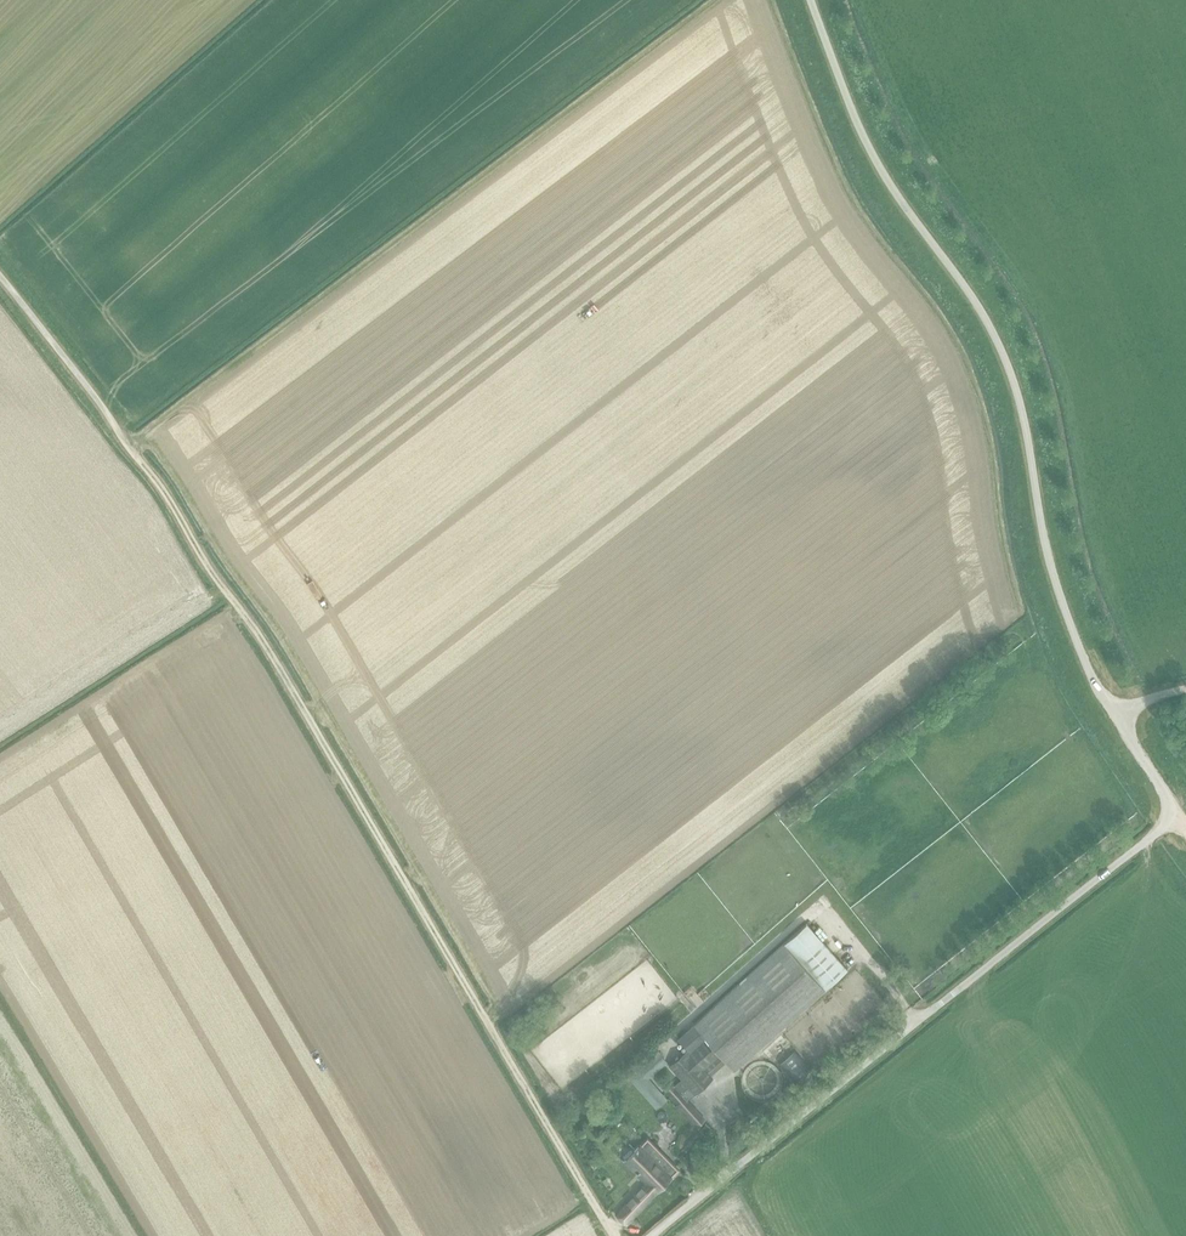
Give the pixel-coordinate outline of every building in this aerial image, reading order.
[(848,968),(807,923),(679,1038),(688,1048),(670,1064),(683,1078),(675,1085),(674,1084),(666,1091),(697,1126),(705,1119),(688,1100),(695,1093),(696,1093),(712,1079),(710,1076),(727,1061),(734,1070),(848,968)] [(812,1065),(792,1046),(780,1059),(799,1078),(812,1065)] [(658,1051),(628,1078),(657,1109),(668,1099),(649,1078),(667,1062),(658,1051)] [(642,1171),(638,1175),(646,1183),(616,1214),(626,1224),(678,1170),(646,1139),(624,1162),(633,1170),(637,1166),(642,1171)]
